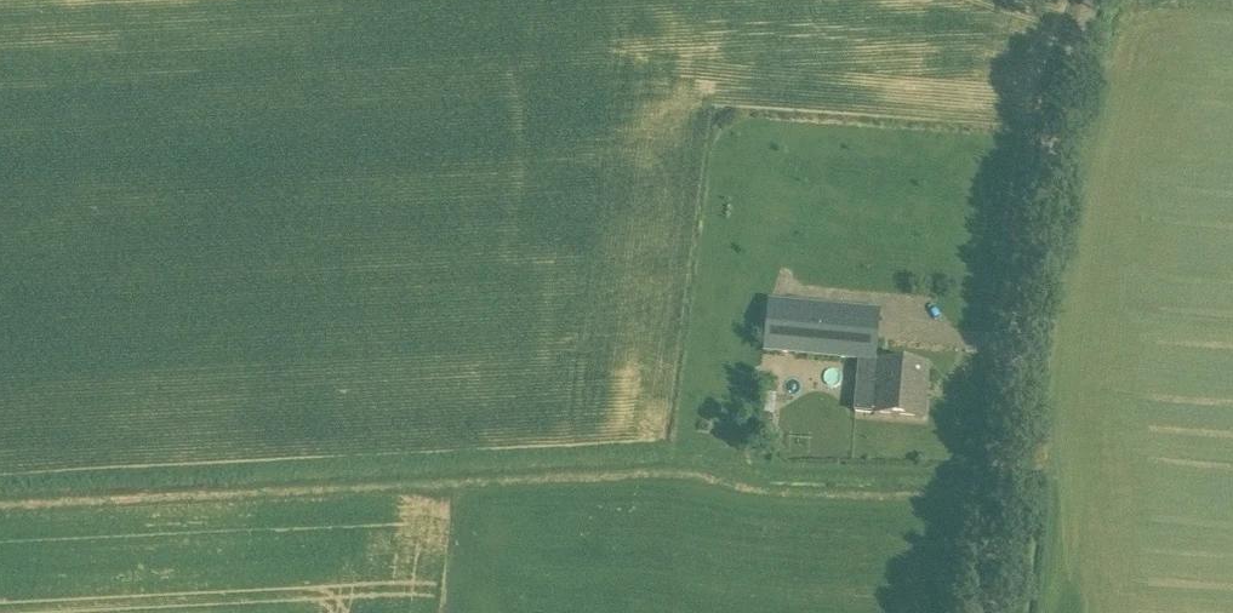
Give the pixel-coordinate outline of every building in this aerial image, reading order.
[(875,364),(880,310),(767,300),(762,354),(875,364)] [(924,421),(929,367),(879,362),(874,416),(924,421)]
